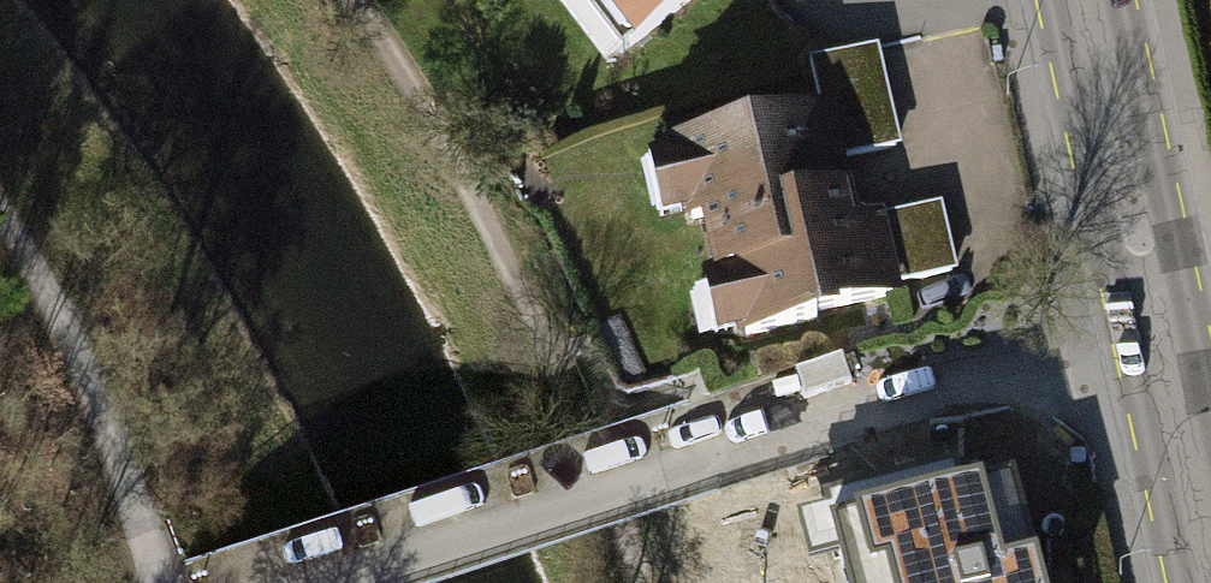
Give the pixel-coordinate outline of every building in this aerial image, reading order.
[(605,64),(630,45),(690,0),(561,0),(558,3),(605,64)] [(704,289),(714,334),(744,327),(745,335),(816,320),(815,312),(892,295),(890,284),(951,271),(936,204),(874,217),(848,223),(834,161),(895,148),(873,46),(810,60),(822,113),(675,145),(691,219),(705,216),(716,269),(704,289)] [(849,582),(1045,582),(1015,461),(956,475),(953,462),(823,493),(826,503),(799,510),(810,558),(841,550),(849,582)]
